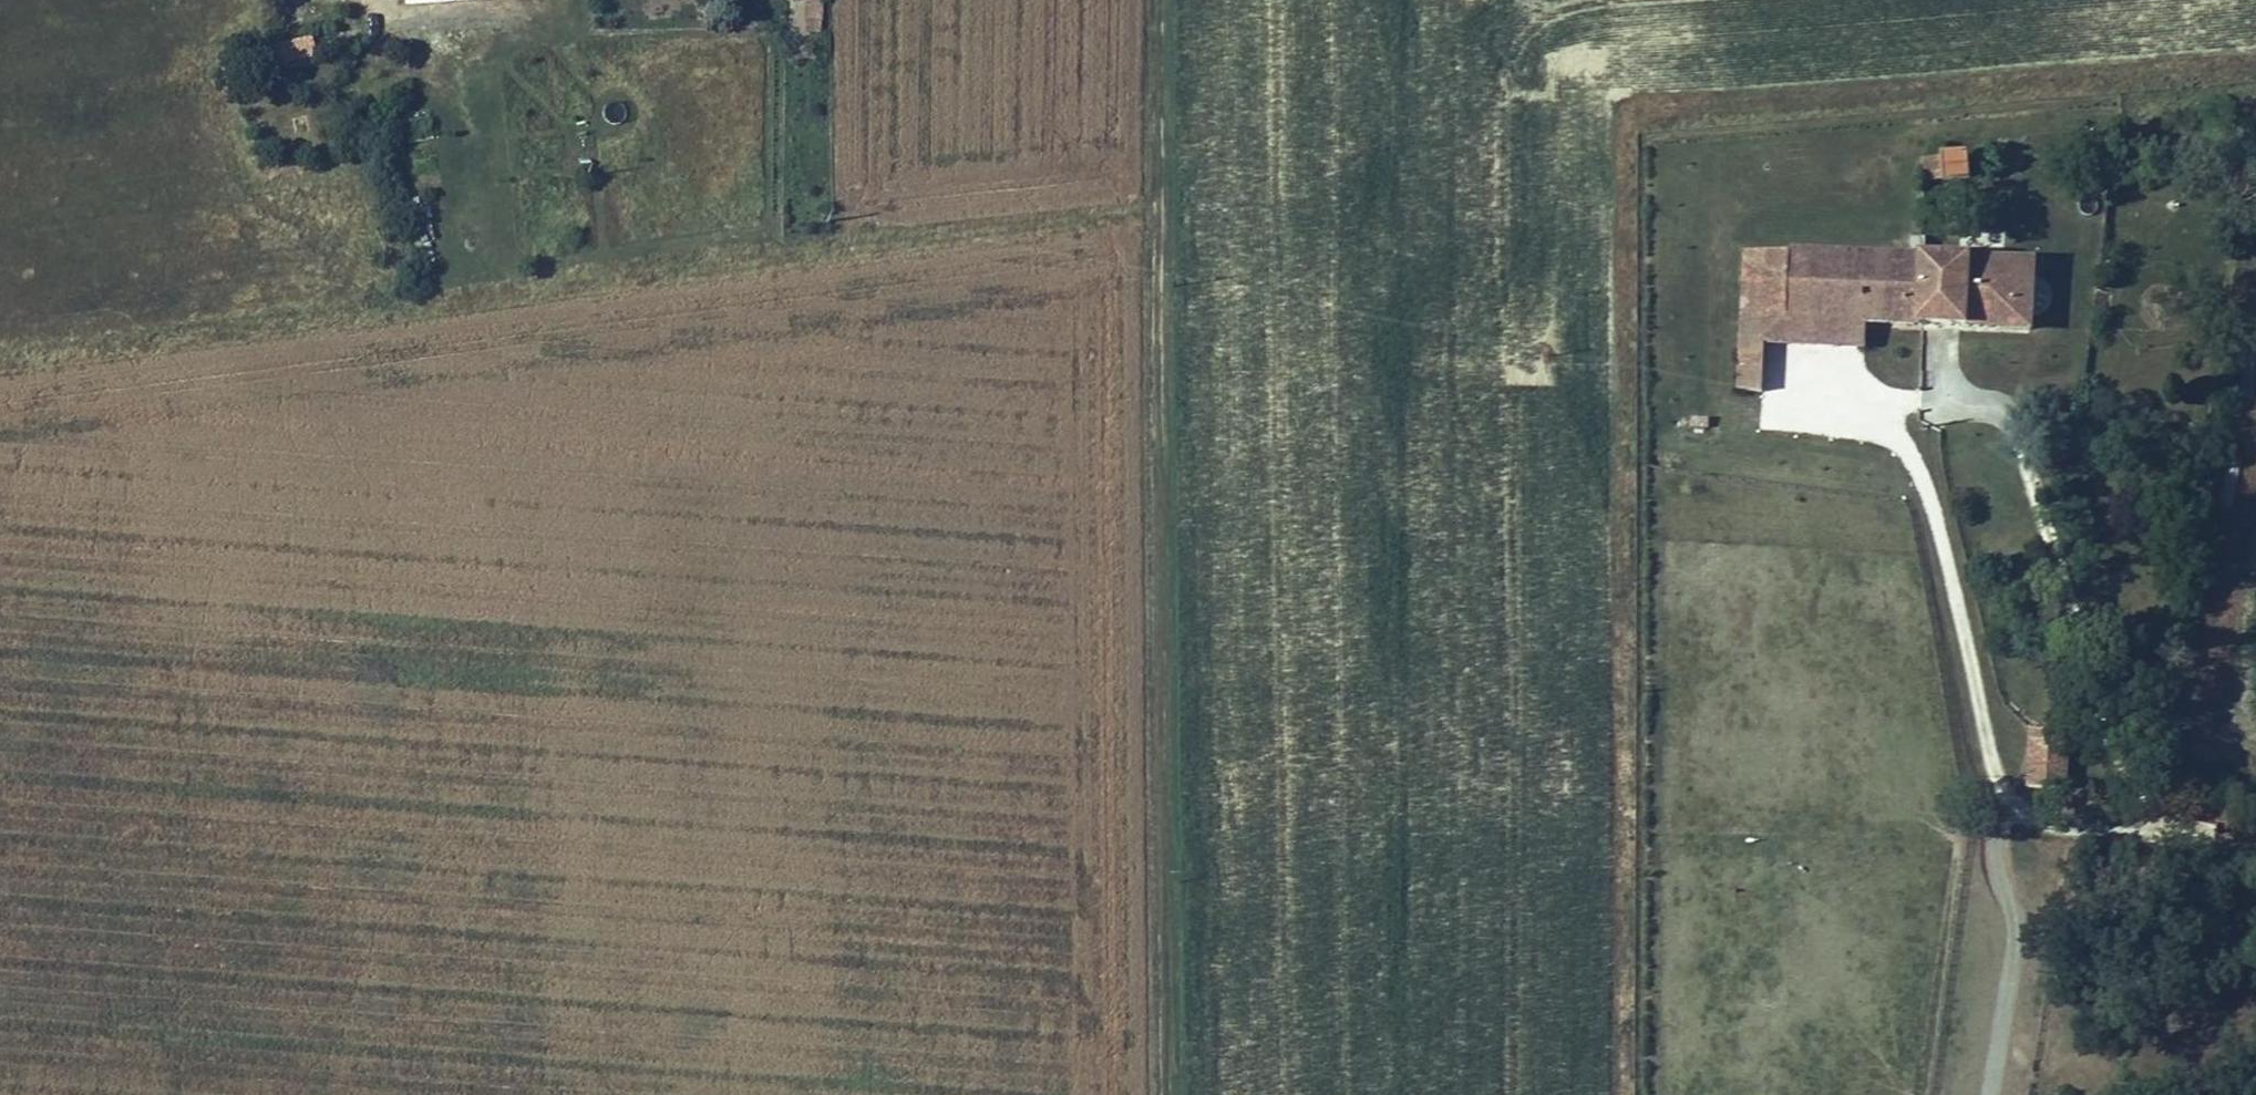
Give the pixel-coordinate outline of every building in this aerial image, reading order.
[(823,0),(805,0),(802,30),(820,32),(823,0)] [(281,63),(314,60),(312,37),(279,40),(281,63)] [(1915,170),(1915,192),(1961,190),(1961,168),(1915,170)] [(1900,262),(1737,258),(1729,382),(1758,385),(1761,341),(1763,318),(1858,322),(1916,324),(1915,262),(1915,250),(1899,249),(1900,262)] [(1915,262),(1916,324),(2020,328),(2023,266),(1915,262)] [(1858,322),(1763,318),(1761,341),(1856,346),(1858,322)] [(2019,782),(2020,786),(2023,794),(2055,795),(2060,742),(2026,739),(2019,782)]
